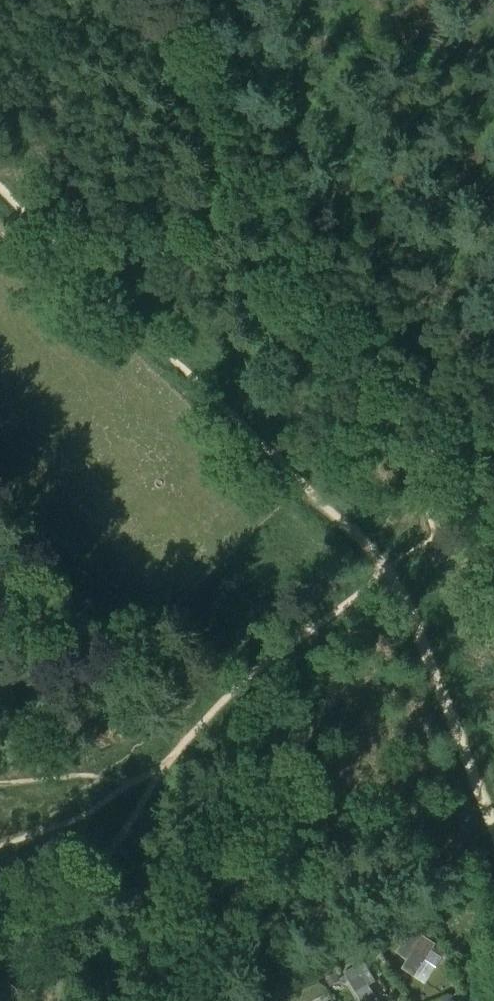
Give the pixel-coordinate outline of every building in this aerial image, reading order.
[(380,946),(409,1000),(452,1000),(456,1000),(465,996),(432,916),(380,946)] [(323,981),(333,1000),(409,1000),(380,946),(323,981)] [(287,1000),(333,1000),(323,981),(308,990),(287,1000)]
